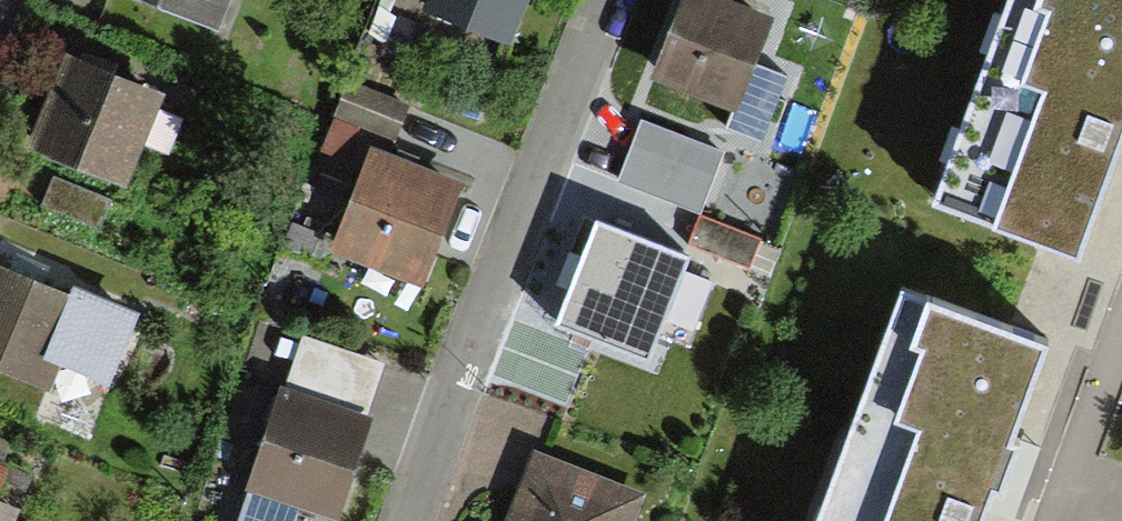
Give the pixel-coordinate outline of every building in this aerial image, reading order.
[(215,19),(222,0),(166,0),(215,19)] [(504,44),(520,0),(428,0),(423,13),(504,44)] [(703,0),(685,0),(654,81),(728,109),(761,22),(703,0)] [(933,202),(1076,253),(1121,127),(1121,0),(1006,0),(933,202)] [(375,46),(411,60),(420,35),(385,22),(375,46)] [(64,63),(34,142),(124,176),(154,98),(64,63)] [(342,105),(392,124),(400,104),(349,84),(342,105)] [(449,192),(369,161),(332,258),(412,288),(449,192)] [(625,185),(670,202),(679,178),(634,161),(625,185)] [(742,267),(752,242),(697,222),(687,246),(742,267)] [(679,263),(590,229),(553,325),(642,359),(679,263)] [(45,385),(52,367),(101,387),(126,325),(0,277),(0,367),(45,385)] [(897,293),(814,520),(978,520),(1042,345),(897,293)] [(244,479),(325,508),(374,371),(302,346),(284,398),(274,394),(244,479)] [(544,461),(521,520),(626,520),(636,496),(544,461)]
